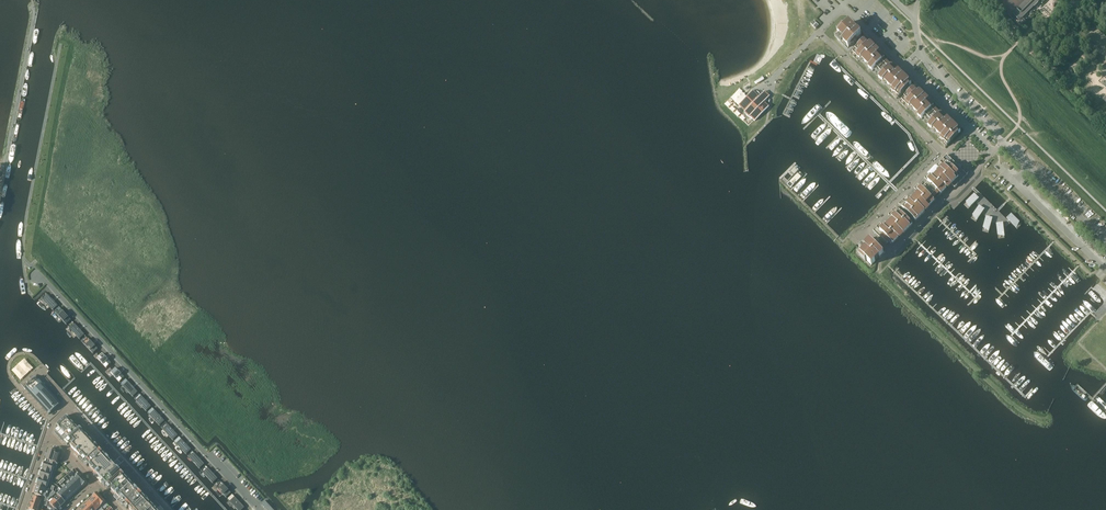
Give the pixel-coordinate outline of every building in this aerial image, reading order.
[(1013,20),(1013,19),(1016,16),(1019,19),(1021,21),(1035,8),(1040,2),(1042,0),(993,0),(1013,20)] [(861,34),(857,30),(853,35),(852,34),(856,30),(854,28),(850,31),(849,30),(853,27),(849,23),(844,27),(843,26),(837,33),(840,36),(837,39),(841,43),(843,42),(849,47),(851,45),(852,46),(858,40),(856,39),(861,34)] [(870,66),(868,67),(872,71),(876,67),(879,71),(887,63),(884,59),(885,58),(879,53),(875,56),(874,55),(878,52),(875,49),(872,53),(871,52),(875,48),(866,39),(853,52),(860,59),(861,58),(870,66)] [(890,66),(887,63),(879,71),(882,74),(879,78),(883,81),(884,80),(892,88),(891,90),(899,97),(912,83),(902,74),(898,78),(897,77),(900,74),(898,72),(895,75),(894,74),(897,71),(891,65),(890,66)] [(921,119),(925,115),(928,119),(936,111),(933,108),(934,106),(928,100),(924,104),(924,103),(927,100),(925,97),(921,101),(920,100),(924,96),(915,87),(902,100),(909,107),(910,106),(919,114),(918,115),(921,119)] [(765,100),(760,96),(759,97),(752,91),(738,105),(745,112),(744,112),(749,117),(750,116),(755,121),(769,107),(764,102),(765,100)] [(928,125),(932,129),(933,128),(941,136),(940,138),(948,145),(961,131),(951,122),(947,126),(946,125),(950,122),(947,120),(944,123),(943,122),(946,119),(940,113),(939,114),(936,111),(928,119),(932,122),(928,125)] [(960,149),(957,152),(963,159),(966,156),(972,163),(979,157),(982,159),(989,153),(973,136),(966,142),(965,140),(958,147),(960,149)] [(929,209),(925,205),(926,204),(929,207),(936,200),(933,196),(936,193),(940,196),(947,188),(944,186),(945,185),(949,189),(951,186),(947,182),(948,181),(955,188),(967,175),(961,169),(962,167),(959,164),(957,165),(947,155),(936,166),(940,169),(932,178),(928,174),(924,178),(928,182),(922,188),(918,185),(914,189),(918,192),(910,201),(906,197),(899,205),(916,221),(925,212),(922,208),(923,207),(927,211),(929,209)] [(963,218),(982,201),(972,191),(960,203),(955,208),(963,218)] [(982,201),(963,218),(976,233),(987,206),(982,201)] [(992,242),(993,212),(987,206),(976,233),(992,242)] [(896,208),(888,215),(892,219),(884,227),(880,224),(873,231),(886,244),(889,242),(891,244),(892,243),(893,244),(899,237),(896,235),(897,234),(901,238),(903,235),(899,232),(900,231),(903,234),(913,224),(896,208)] [(1013,211),(1003,221),(1012,240),(1026,225),(1013,211)] [(1012,240),(1003,221),(993,212),(992,242),(1012,240)] [(885,252),(870,238),(860,250),(863,253),(860,256),(866,262),(867,261),(871,265),(875,261),(872,258),(873,257),(876,260),(878,258),(875,254),(876,253),(880,257),(885,252)] [(44,292),(39,297),(52,310),(56,306),(44,292)] [(58,307),(53,311),(65,324),(70,320),(58,307)] [(71,322),(66,326),(79,339),(83,335),(71,322)] [(85,337),(80,341),(92,354),(97,350),(85,337)] [(99,351),(94,356),(106,369),(111,364),(99,351)] [(112,366),(108,370),(120,384),(125,379),(112,366)] [(61,403),(49,390),(37,377),(25,388),(37,401),(49,415),(61,403)] [(126,381),(121,385),(133,398),(138,394),(126,381)] [(139,395),(134,399),(147,412),(151,408),(139,395)] [(152,409),(148,414),(160,427),(165,423),(152,409)] [(56,434),(71,420),(67,416),(57,425),(55,429),(56,431),(55,432),(56,434)] [(71,420),(56,434),(60,438),(75,425),(71,420)] [(166,424),(161,428),(174,441),(178,437),(166,424)] [(65,440),(66,441),(79,429),(75,425),(60,438),(63,442),(65,440)] [(86,462),(90,459),(99,450),(79,428),(79,429),(66,441),(69,445),(76,452),(74,453),(78,457),(80,456),(86,462)] [(179,438),(174,442),(186,455),(191,451),(179,438)] [(49,449),(46,460),(57,464),(60,456),(61,453),(57,452),(49,449)] [(114,466),(99,450),(90,459),(86,462),(96,473),(94,475),(96,477),(97,475),(101,479),(107,486),(121,473),(114,466)] [(188,457),(200,470),(205,466),(193,453),(188,457)] [(43,468),(51,471),(53,465),(54,463),(58,464),(57,464),(46,460),(45,463),(43,468)] [(40,476),(41,476),(48,479),(49,479),(51,473),(50,473),(51,471),(43,468),(43,471),(42,471),(40,476)] [(207,468),(202,472),(213,484),(218,480),(207,468)] [(139,492),(121,473),(107,486),(116,495),(114,496),(117,500),(119,499),(125,505),(139,492)] [(80,474),(75,478),(83,487),(87,482),(80,474)] [(38,484),(46,487),(48,481),(48,479),(41,476),(40,479),(38,484)] [(83,487),(75,478),(71,482),(78,490),(82,486),(83,487)] [(220,481),(215,485),(227,499),(231,495),(220,481)] [(73,494),(78,490),(71,482),(66,486),(73,494)] [(46,487),(38,484),(37,487),(35,494),(43,497),(44,497),(47,498),(48,492),(50,489),(48,489),(46,492),(45,493),(44,493),(46,488),(45,488),(46,487)] [(69,498),(73,494),(66,486),(62,490),(61,489),(69,498)] [(65,502),(69,498),(61,489),(57,493),(65,503),(66,502),(65,502)] [(125,505),(130,509),(155,509),(139,492),(125,505)] [(61,507),(65,503),(57,493),(57,494),(58,496),(54,499),(61,507)] [(97,493),(93,497),(93,498),(101,506),(102,507),(107,503),(97,493)] [(41,500),(33,498),(32,502),(31,505),(29,509),(38,509),(41,500)] [(101,506),(93,498),(89,502),(96,509),(97,509),(101,506)] [(55,509),(56,509),(60,509),(59,509),(61,507),(54,499),(50,503),(50,504),(55,509)] [(231,503),(237,509),(243,509),(245,509),(236,499),(231,503)] [(261,504),(267,509),(274,509),(265,501),(261,504)]
